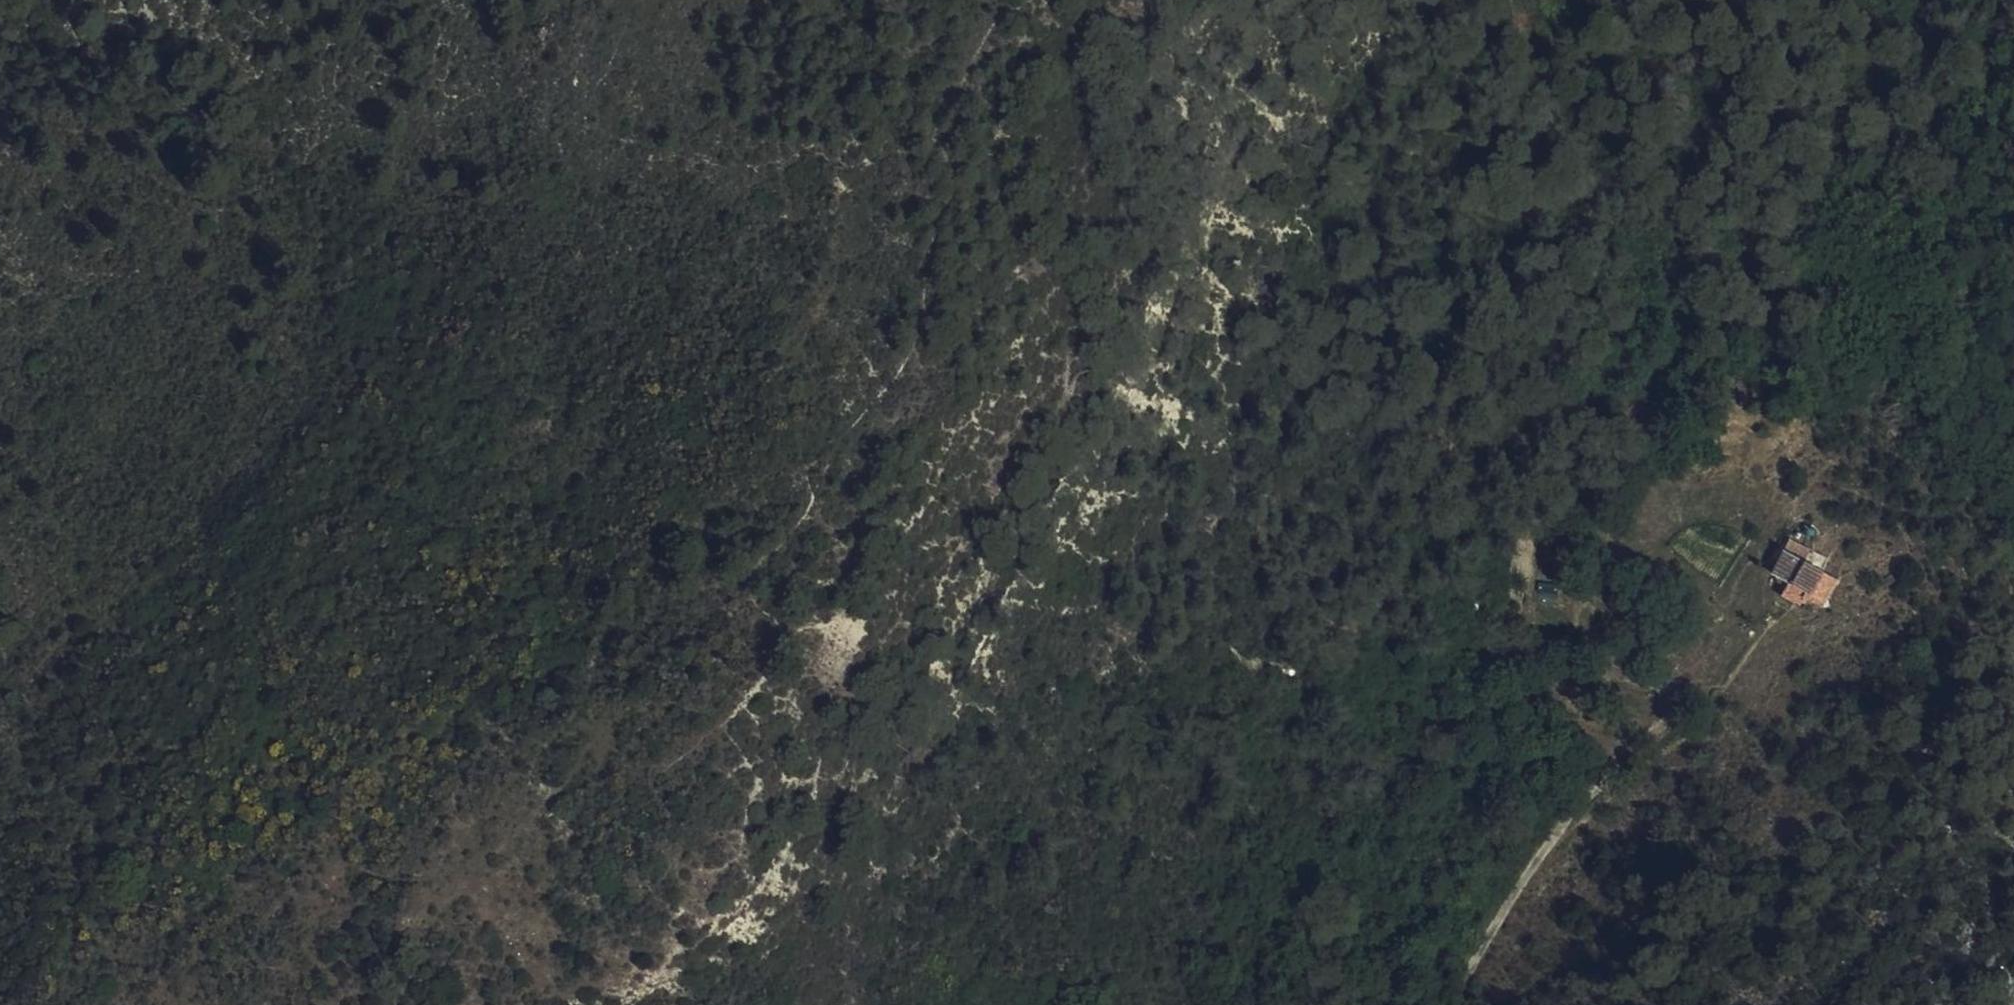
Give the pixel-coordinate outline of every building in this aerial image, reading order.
[(1819,569),(1824,558),(1792,541),(1775,570),(1828,599),(1838,580),(1819,569)]
